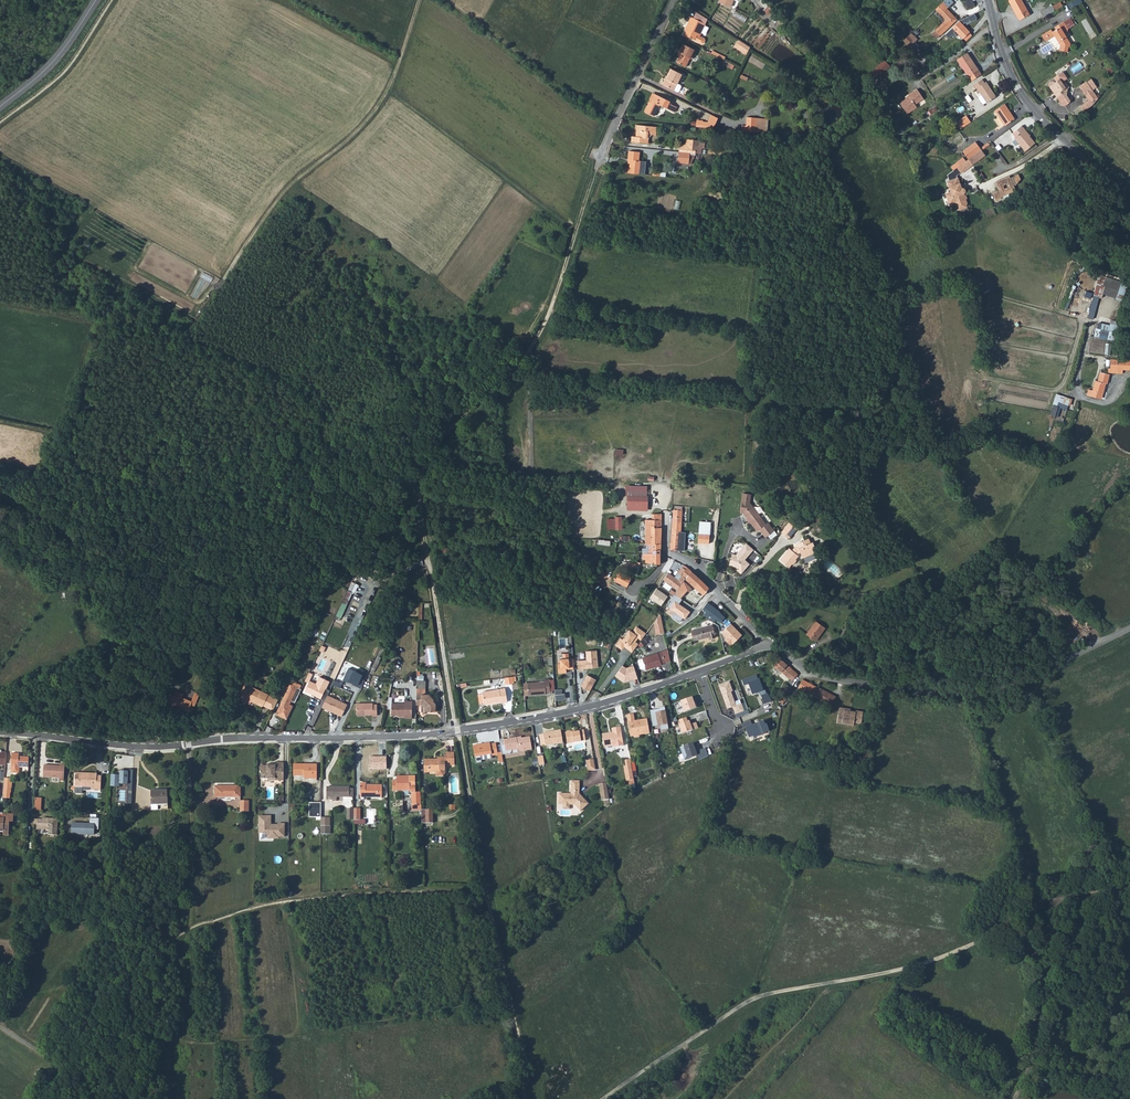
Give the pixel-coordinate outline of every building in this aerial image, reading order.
[(758,2),(764,9),(763,10),(770,18),(776,14),(763,0),(761,0),(758,2)] [(946,21),(936,31),(940,36),(956,21),(954,18),(955,17),(946,9),(953,3),(950,0),(946,0),(945,1),(944,1),(935,10),(946,21)] [(969,9),(975,5),(973,0),(966,0),(964,1),(969,9)] [(1019,19),(1029,14),(1021,0),(1009,0),(1009,1),(1019,19)] [(1044,17),(1047,22),(1050,20),(1060,15),(1058,12),(1056,9),(1044,17)] [(734,15),(741,19),(743,14),(736,10),(734,15)] [(683,34),(694,40),(701,43),(703,43),(704,40),(704,38),(699,36),(705,24),(691,17),(684,29),(685,30),(683,34)] [(1050,32),(1054,38),(1059,35),(1065,45),(1064,51),(1072,53),(1073,48),(1075,48),(1077,44),(1072,37),(1073,27),(1069,20),(1064,23),(1066,26),(1061,28),(1057,31),(1055,29),(1050,32)] [(952,28),(962,39),(969,33),(958,22),(952,28)] [(936,31),(932,35),(937,40),(940,36),(936,31)] [(1043,36),(1046,42),(1054,38),(1050,32),(1043,36)] [(908,36),(913,41),(912,42),(914,44),(917,40),(911,33),(908,36)] [(903,41),(908,45),(912,42),(913,41),(908,36),(903,41)] [(747,55),(750,47),(738,40),(734,47),(747,55)] [(676,62),(686,67),(690,58),(692,59),(696,51),(682,44),(678,53),(680,54),(676,62)] [(916,55),(922,63),(928,58),(923,51),(916,55)] [(970,81),(981,75),(966,53),(956,60),(970,81)] [(723,59),(722,63),(733,68),(735,64),(723,59)] [(870,73),(876,79),(889,67),(884,61),(870,73)] [(663,86),(674,91),(677,92),(679,92),(681,87),(680,86),(677,84),(679,80),(681,81),(683,76),(671,70),(663,86)] [(1061,102),(1065,100),(1070,100),(1071,102),(1064,106),(1068,111),(1070,112),(1075,108),(1075,106),(1072,101),(1073,96),(1067,87),(1071,84),(1066,77),(1057,83),(1060,87),(1058,87),(1055,87),(1054,88),(1054,89),(1054,92),(1061,102)] [(972,85),(975,89),(976,88),(981,94),(977,97),(982,103),(983,104),(986,102),(996,97),(985,81),(984,83),(981,79),(972,85)] [(1079,115),(1086,110),(1089,108),(1093,103),(1098,98),(1092,89),(1096,86),(1091,79),(1079,86),(1085,95),(1089,101),(1085,105),(1079,108),(1080,110),(1077,112),(1079,115)] [(916,89),(907,95),(907,96),(908,97),(905,99),(899,103),(906,114),(916,108),(914,105),(922,99),(916,89)] [(644,112),(653,117),(659,106),(674,113),(676,107),(669,104),(670,102),(654,94),(650,102),(649,102),(644,112)] [(994,111),(1004,125),(1014,119),(1004,104),(994,111)] [(705,128),(706,128),(713,129),(718,118),(711,115),(707,123),(701,122),(701,126),(697,125),(696,127),(705,128)] [(956,123),(960,129),(970,122),(966,116),(956,123)] [(742,132),(755,133),(756,118),(746,117),(746,126),(742,125),(742,132)] [(631,142),(648,144),(648,138),(651,135),(656,136),(657,127),(637,125),(635,137),(632,136),(631,142)] [(1025,151),(1034,143),(1023,129),(1024,129),(1021,125),(1011,133),(1015,137),(1013,138),(1025,151)] [(960,131),(945,143),(952,153),(967,140),(960,131)] [(679,152),(689,153),(695,154),(700,141),(686,140),(685,145),(679,144),(679,152)] [(968,159),(980,150),(974,142),(962,151),(965,156),(953,165),(955,169),(956,168),(968,159)] [(968,159),(972,165),(984,156),(980,150),(968,159)] [(622,173),(639,174),(641,161),(638,161),(639,152),(628,151),(627,160),(630,161),(629,168),(623,168),(622,173)] [(679,152),(677,163),(689,164),(689,153),(679,152)] [(968,159),(956,168),(960,173),(972,165),(968,159)] [(992,194),(995,200),(1000,198),(999,197),(1015,191),(1007,188),(1004,189),(1003,186),(1006,184),(1009,177),(995,183),(999,191),(1000,193),(998,194),(997,192),(997,191),(992,194)] [(1015,191),(1009,177),(1006,184),(1007,188),(1015,191)] [(959,189),(958,190),(955,179),(944,183),(948,193),(943,195),(946,206),(952,204),(954,209),(955,208),(956,211),(964,208),(963,206),(964,205),(962,200),(963,200),(962,196),(961,197),(960,195),(961,194),(962,193),(962,192),(962,191),(961,190),(959,189)] [(363,279),(365,281),(367,282),(372,278),(368,274),(363,279)] [(1101,293),(1121,298),(1124,284),(1120,283),(1120,282),(1111,280),(1110,284),(1103,283),(1097,281),(1088,317),(1095,318),(1101,293)] [(1101,328),(1096,327),(1094,335),(1111,339),(1113,330),(1116,331),(1119,321),(1111,319),(1110,324),(1102,322),(1101,328)] [(1120,374),(1120,369),(1123,370),(1129,370),(1129,360),(1122,360),(1111,359),(1110,368),(1109,372),(1120,374)] [(1098,381),(1105,383),(1106,384),(1109,375),(1100,372),(1098,381)] [(1092,391),(1102,393),(1105,383),(1098,381),(1095,381),(1092,391)] [(1089,396),(1101,399),(1102,393),(1092,391),(1091,390),(1089,396)] [(1057,393),(1050,414),(1056,416),(1059,406),(1069,409),(1072,398),(1057,393)] [(648,491),(628,489),(626,509),(646,510),(648,491)] [(748,496),(742,495),(739,514),(742,515),(745,518),(745,520),(745,521),(746,523),(748,524),(749,524),(756,533),(758,531),(762,536),(770,529),(767,524),(765,526),(749,504),(749,500),(748,500),(748,496)] [(672,531),(681,532),(682,510),(674,510),(672,531)] [(645,520),(645,525),(654,525),(654,528),(662,528),(661,514),(654,514),(654,520),(645,520)] [(699,521),(699,534),(710,535),(711,522),(699,521)] [(780,533),(788,539),(796,528),(789,522),(780,533)] [(645,525),(645,536),(661,536),(662,536),(662,528),(654,528),(654,525),(645,525)] [(770,529),(762,536),(764,539),(773,532),(770,529)] [(670,550),(684,551),(686,533),(681,532),(672,531),(670,550)] [(710,535),(699,534),(698,544),(709,545),(710,535)] [(645,543),(645,544),(661,544),(661,536),(645,536),(645,543)] [(805,563),(816,558),(812,549),(814,548),(812,543),(810,543),(808,539),(796,545),(797,547),(793,548),(791,551),(789,549),(779,561),(788,568),(791,564),(792,565),(795,561),(794,560),(797,556),(796,555),(797,553),(799,553),(805,563)] [(732,554),(729,565),(735,566),(736,565),(737,567),(737,568),(737,569),(736,570),(741,574),(750,564),(745,560),(754,550),(746,543),(736,555),(732,554)] [(643,554),(653,554),(652,549),(661,550),(661,544),(645,544),(642,544),(642,554),(643,554)] [(643,560),(646,560),(646,563),(661,564),(661,554),(661,550),(652,549),(653,554),(643,554),(643,560)] [(825,559),(820,564),(833,579),(840,572),(825,559)] [(663,579),(677,590),(683,582),(685,579),(681,575),(685,569),(682,566),(674,577),(668,572),(663,579)] [(681,575),(685,579),(692,571),(687,567),(685,569),(681,575)] [(620,571),(615,581),(626,586),(631,577),(620,571)] [(685,579),(694,587),(700,579),(692,571),(685,579)] [(694,587),(703,595),(709,588),(709,587),(700,579),(694,587)] [(349,590),(359,593),(362,584),(352,581),(349,590)] [(692,589),(683,582),(677,590),(674,594),(680,598),(687,591),(689,593),(692,589)] [(346,590),(338,616),(344,618),(352,591),(346,590)] [(680,598),(674,594),(666,606),(676,612),(673,618),(680,622),(683,617),(685,619),(690,612),(679,604),(682,599),(680,598)] [(719,609),(708,601),(703,608),(706,611),(704,614),(714,622),(716,619),(721,622),(725,616),(719,609)] [(660,614),(653,623),(656,635),(664,633),(661,620),(660,614)] [(846,622),(852,624),(854,618),(847,614),(844,621),(846,622)] [(806,634),(816,641),(825,628),(816,621),(806,634)] [(840,636),(845,639),(852,624),(846,622),(840,636)] [(743,634),(732,623),(722,632),(726,637),(725,638),(732,645),(743,634)] [(691,630),(694,641),(709,637),(709,639),(716,637),(714,632),(716,631),(716,630),(716,628),(715,627),(713,627),(712,624),(691,630)] [(641,640),(645,634),(636,627),(632,633),(629,630),(622,640),(620,638),(616,645),(621,649),(623,646),(624,645),(627,647),(627,648),(632,652),(638,644),(634,642),(638,637),(641,640)] [(213,652),(226,659),(231,649),(218,642),(213,652)] [(596,650),(585,651),(586,660),(577,661),(577,671),(583,671),(583,669),(583,667),(585,667),(586,668),(597,668),(596,650)] [(662,651),(642,658),(642,659),(639,660),(638,661),(640,669),(642,669),(645,668),(646,669),(654,666),(654,665),(665,661),(662,651)] [(573,669),(572,658),(568,658),(568,653),(562,654),(562,659),(559,659),(560,664),(557,664),(558,673),(566,672),(565,669),(565,667),(568,667),(569,669),(573,669)] [(798,675),(780,658),(774,665),(789,679),(787,681),(792,685),(794,683),(792,681),(798,675)] [(623,664),(616,676),(620,678),(625,682),(638,677),(634,665),(627,667),(623,664)] [(757,674),(742,680),(745,686),(749,684),(753,695),(759,692),(760,695),(762,695),(765,704),(772,701),(768,693),(767,693),(766,689),(764,690),(760,679),(759,679),(757,674)] [(586,675),(579,686),(588,691),(594,681),(586,675)] [(317,698),(325,702),(330,691),(325,689),(328,682),(319,678),(316,685),(309,682),(305,690),(313,694),(312,695),(317,697),(317,698)] [(527,682),(528,695),(546,693),(546,692),(550,692),(549,679),(545,679),(545,681),(527,682)] [(831,705),(835,697),(802,679),(798,688),(807,693),(812,696),(831,705)] [(745,710),(742,703),(737,705),(732,691),(734,690),(730,681),(719,685),(728,709),(733,707),(736,714),(745,710)] [(247,683),(242,694),(240,699),(249,703),(251,700),(264,706),(264,705),(269,695),(252,687),(253,686),(247,683)] [(291,702),(294,703),(301,690),(290,685),(276,715),(287,720),(293,707),(289,705),(291,702)] [(416,705),(423,705),(425,705),(426,707),(426,711),(437,712),(437,704),(434,701),(434,699),(429,695),(425,694),(425,693),(424,693),(424,687),(417,687),(416,701),(416,705)] [(478,695),(479,703),(484,702),(484,704),(501,701),(501,703),(508,702),(505,688),(483,692),(483,694),(478,695)] [(560,691),(555,691),(556,700),(565,699),(565,694),(560,694),(560,691)] [(171,704),(188,711),(192,701),(182,697),(183,694),(177,692),(175,695),(171,704)] [(171,704),(175,695),(171,693),(167,703),(171,704)] [(278,700),(269,695),(264,705),(273,710),(278,700)] [(681,701),(685,711),(696,707),(693,696),(681,701)] [(188,711),(191,713),(192,712),(196,703),(192,701),(188,711)] [(404,701),(404,704),(391,703),(391,715),(404,715),(404,718),(411,718),(412,701),(404,701)] [(357,714),(373,714),(373,716),(377,716),(377,704),(373,704),(373,703),(357,703),(357,714)] [(669,728),(666,710),(666,707),(651,710),(654,726),(658,725),(658,726),(660,725),(661,729),(669,728)] [(845,708),(839,707),(838,715),(843,716),(842,722),(853,724),(853,722),(860,723),(862,711),(855,710),(855,711),(849,710),(844,710),(845,708)] [(633,713),(627,714),(630,735),(633,735),(634,736),(639,735),(640,734),(649,732),(647,718),(638,720),(638,722),(635,722),(635,720),(633,713)] [(843,716),(838,715),(837,723),(852,725),(853,724),(842,722),(843,716)] [(683,733),(699,728),(697,722),(691,724),(690,720),(689,720),(687,716),(679,719),(681,723),(679,724),(683,733)] [(744,728),(746,727),(750,737),(754,735),(755,737),(764,733),(764,732),(770,730),(768,723),(766,724),(764,720),(753,724),(751,720),(742,723),(744,728)] [(614,746),(624,745),(620,726),(612,727),(612,731),(602,733),(604,743),(608,742),(608,745),(614,745),(614,746)] [(543,732),(543,733),(545,744),(545,745),(563,742),(560,729),(543,732)] [(565,732),(567,743),(586,740),(584,729),(572,732),(572,731),(565,732)] [(531,746),(529,736),(521,738),(517,738),(516,737),(499,740),(502,754),(508,753),(510,751),(509,750),(518,749),(518,751),(531,749),(532,757),(537,756),(535,747),(531,748),(531,746)] [(480,756),(491,754),(491,755),(498,754),(495,742),(490,743),(489,742),(472,745),(474,757),(476,763),(481,762),(480,756)] [(694,742),(681,747),(685,760),(697,755),(699,760),(709,755),(706,747),(697,751),(694,742)] [(435,771),(436,776),(443,776),(445,773),(445,769),(445,763),(450,763),(450,765),(454,765),(454,752),(445,753),(445,757),(438,758),(438,760),(434,760),(434,759),(429,760),(429,759),(423,759),(424,772),(429,772),(435,771)] [(28,767),(29,757),(19,756),(19,753),(12,753),(11,771),(12,773),(18,773),(19,772),(20,767),(28,767)] [(585,759),(587,770),(595,768),(593,758),(585,759)] [(266,766),(260,766),(260,773),(261,773),(261,779),(268,779),(275,779),(275,781),(281,781),(280,778),(283,778),(283,763),(278,763),(278,764),(269,764),(269,766),(266,766)] [(64,781),(65,764),(60,764),(60,766),(44,765),(43,777),(59,778),(59,780),(64,781)] [(294,764),(293,776),(304,776),(304,778),(316,779),(317,764),(294,764)] [(632,770),(631,764),(626,765),(628,780),(634,779),(632,770)] [(133,769),(120,769),(120,774),(112,774),(111,786),(119,787),(119,783),(128,784),(129,780),(132,781),(133,769)] [(82,793),(82,787),(91,787),(91,789),(100,790),(101,776),(97,776),(97,774),(84,773),(84,776),(75,775),(75,786),(73,786),(72,788),(72,790),(74,790),(74,793),(82,793)] [(420,792),(415,792),(415,776),(396,777),(396,780),(392,780),(392,791),(409,790),(410,792),(411,792),(412,810),(421,809),(420,792)] [(12,779),(4,778),(3,788),(11,788),(12,779)] [(609,798),(606,781),(599,783),(600,791),(602,791),(603,797),(601,797),(602,799),(609,798)] [(360,797),(382,797),(382,786),(366,785),(366,783),(360,783),(360,797)] [(579,784),(571,784),(571,790),(559,790),(558,804),(563,804),(569,804),(574,804),(580,810),(588,803),(583,797),(581,797),(579,795),(579,793),(579,784)] [(215,797),(240,798),(240,786),(215,786),(215,797)] [(349,797),(349,787),(326,787),(326,797),(327,797),(327,799),(332,800),(332,801),(336,801),(336,797),(349,797)] [(151,791),(151,810),(168,809),(167,790),(151,791)] [(248,801),(240,801),(240,812),(247,812),(248,812),(248,801)] [(320,803),(309,803),(309,818),(320,818),(320,803)] [(432,810),(421,810),(422,824),(433,823),(432,810)] [(0,813),(0,832),(3,832),(9,833),(9,826),(9,822),(12,822),(13,814),(0,813)] [(270,816),(258,816),(258,834),(266,834),(266,839),(278,839),(278,837),(283,837),(283,824),(277,824),(277,826),(270,826),(270,816)] [(99,817),(90,817),(90,823),(71,822),(71,833),(94,834),(94,828),(98,828),(99,817)] [(320,835),(329,835),(329,830),(327,830),(327,826),(330,826),(330,818),(320,818),(320,835)] [(48,830),(48,835),(57,836),(58,819),(46,819),(44,820),(42,820),(34,819),(34,825),(37,825),(37,830),(48,830)]
